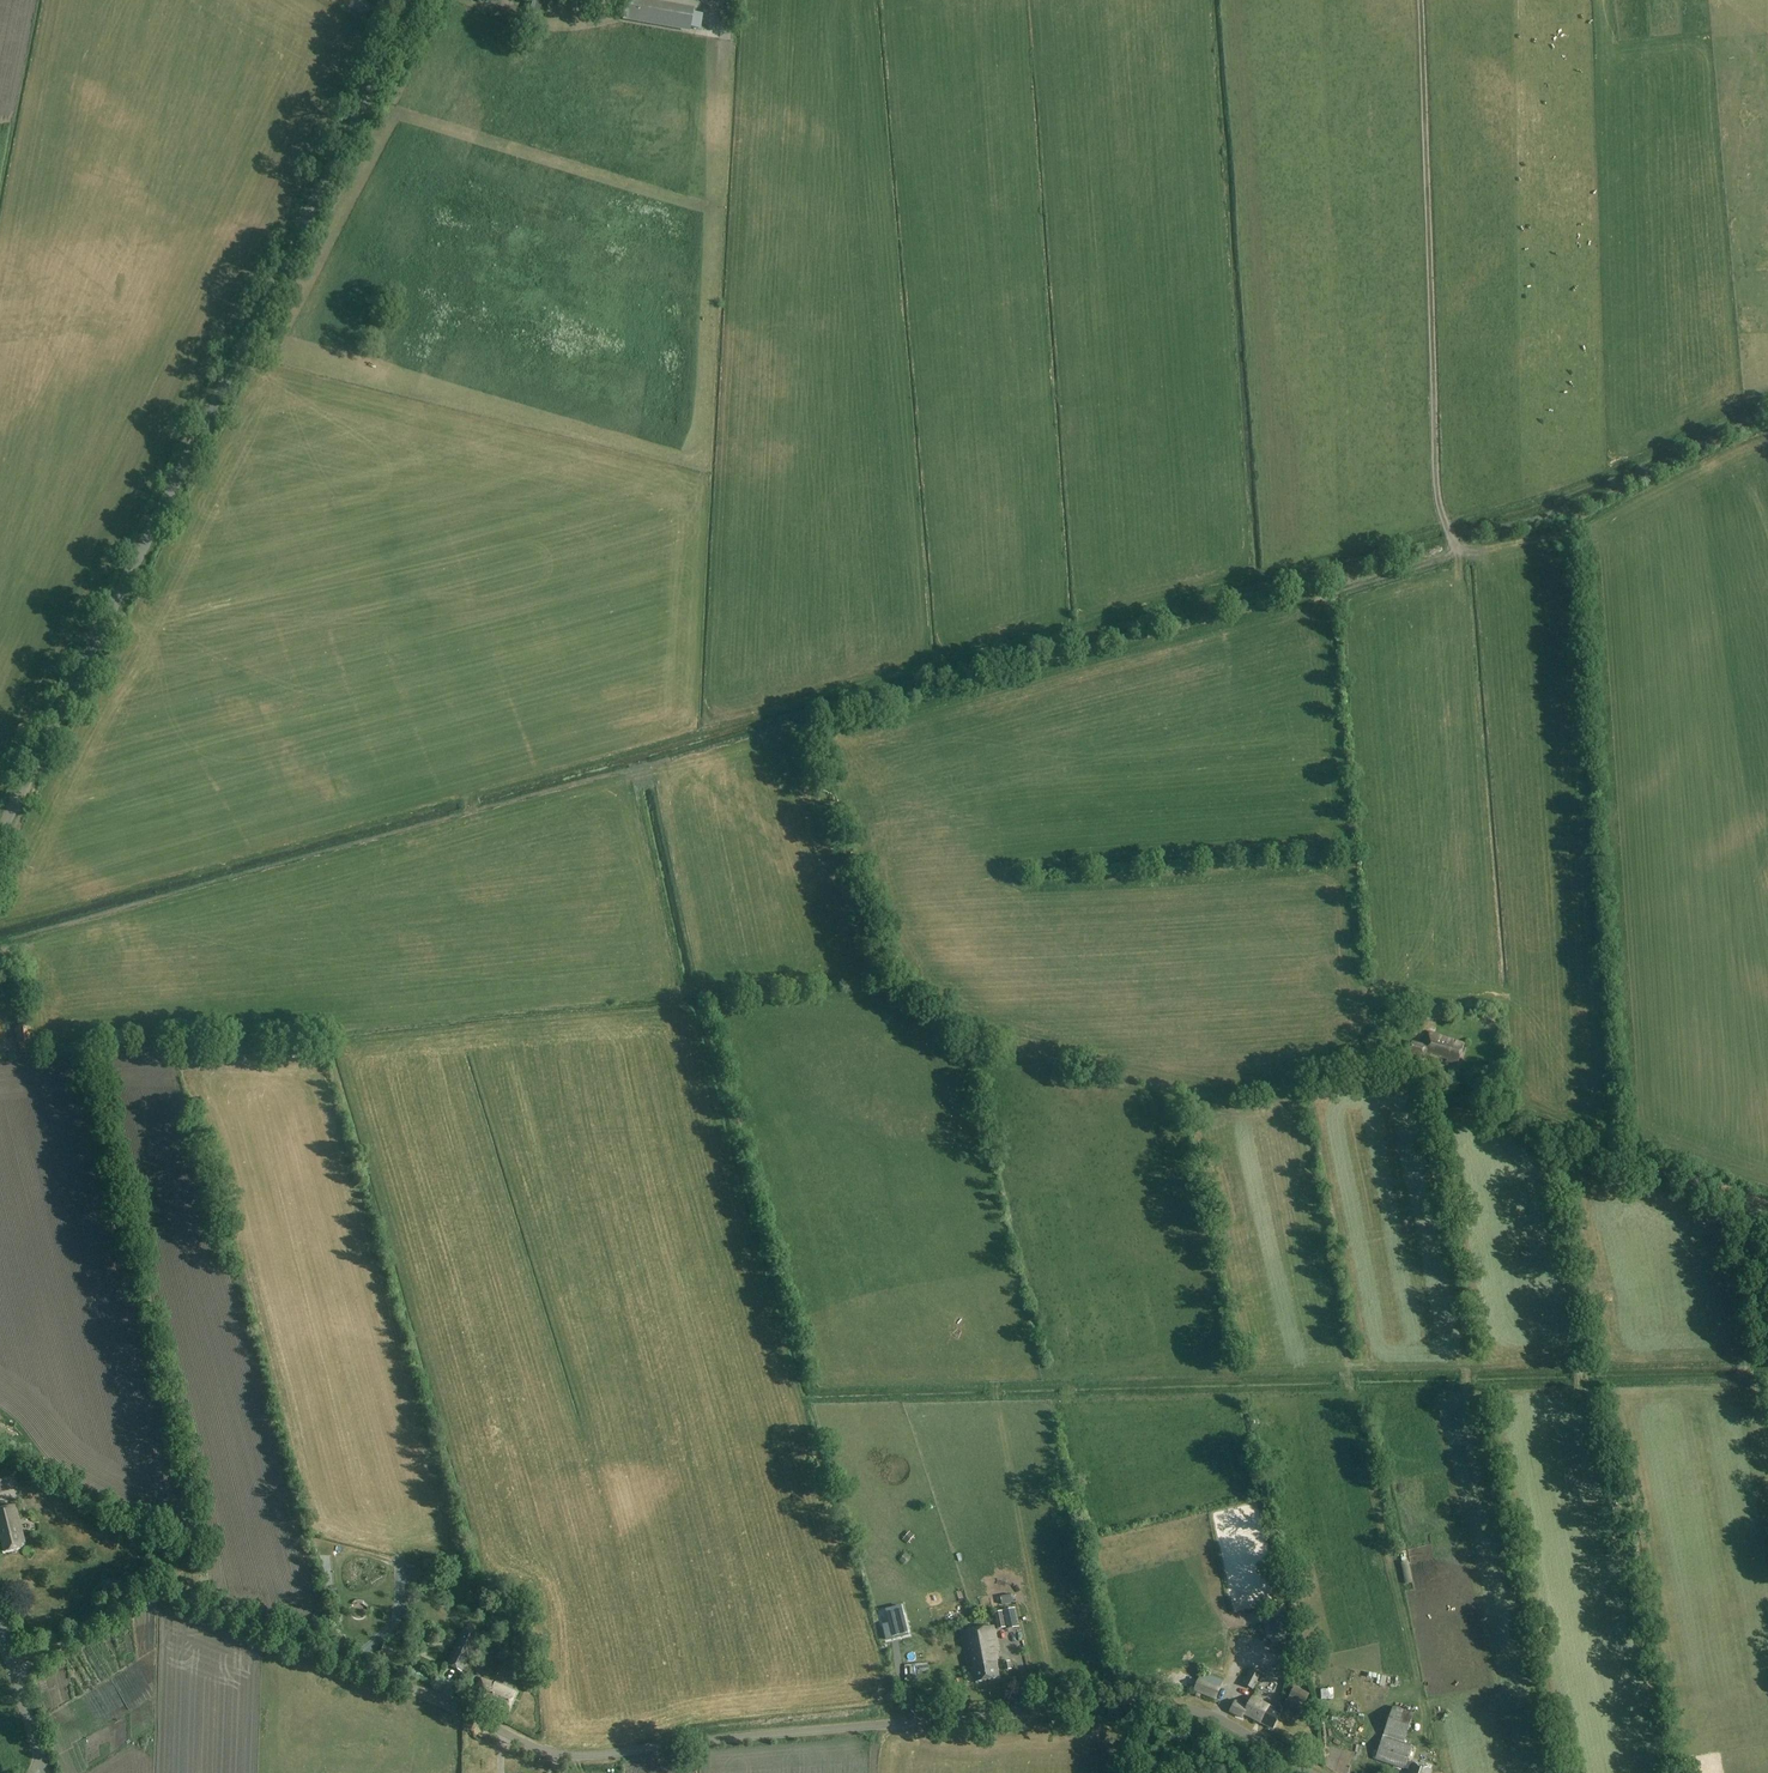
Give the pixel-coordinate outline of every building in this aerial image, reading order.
[(539,12),(542,1),(538,0),(526,0),(524,7),(539,12)] [(689,29),(692,9),(637,0),(627,0),(624,18),(689,29)] [(1426,1010),(1426,1019),(1442,1020),(1442,1011),(1426,1010)] [(30,1043),(32,1043),(30,1026),(16,1027),(17,1044),(30,1043)] [(1458,1064),(1465,1043),(1429,1032),(1425,1046),(1412,1042),(1408,1059),(1422,1063),(1425,1054),(1458,1064)] [(0,1471),(0,1493),(17,1488),(10,1468),(0,1471)] [(24,1543),(14,1505),(0,1509),(0,1536),(0,1535),(4,1551),(21,1547),(20,1544),(24,1543)] [(890,1624),(884,1626),(887,1640),(908,1635),(901,1606),(887,1610),(890,1624)] [(994,1613),(998,1629),(1006,1627),(1007,1629),(1019,1627),(1016,1608),(994,1613)] [(376,1634),(379,1627),(371,1623),(368,1630),(376,1634)] [(973,1668),(976,1683),(999,1678),(994,1652),(998,1652),(993,1626),(962,1633),(969,1669),(973,1668)] [(445,1664),(460,1671),(478,1636),(463,1628),(445,1664)] [(392,1657),(394,1651),(383,1646),(380,1653),(392,1657)] [(1003,1662),(1004,1670),(1011,1669),(1010,1661),(1003,1662)] [(928,1665),(907,1667),(908,1675),(914,1675),(914,1674),(918,1674),(918,1673),(929,1672),(928,1665)] [(1250,1671),(1243,1685),(1253,1690),(1254,1688),(1257,1690),(1260,1684),(1257,1682),(1260,1676),(1250,1671)] [(1393,1689),(1394,1678),(1383,1676),(1381,1687),(1393,1689)] [(508,1711),(515,1693),(505,1688),(489,1681),(480,1678),(472,1698),(488,1705),(490,1701),(497,1704),(497,1706),(508,1711)] [(1216,1699),(1220,1688),(1199,1679),(1195,1690),(1216,1699)] [(1311,1707),(1305,1704),(1310,1694),(1295,1686),(1284,1707),(1305,1718),(1311,1707)] [(1335,1701),(1333,1689),(1325,1690),(1327,1702),(1335,1701)] [(1252,1697),(1250,1701),(1244,1698),(1241,1705),(1235,1701),(1230,1712),(1242,1718),(1244,1714),(1272,1729),(1281,1712),(1252,1697)] [(1431,1770),(1407,1762),(1412,1746),(1403,1743),(1413,1714),(1393,1707),(1383,1736),(1375,1759),(1409,1770),(1408,1772),(1430,1772),(1431,1770)]
